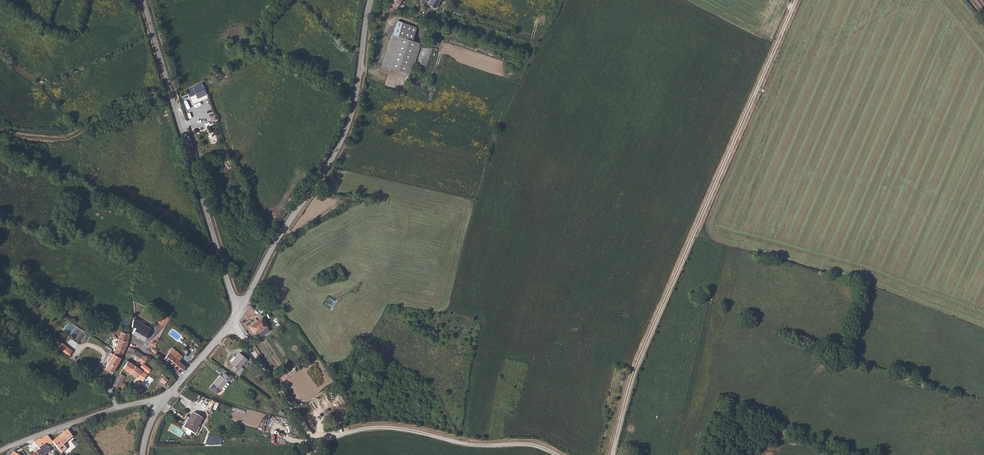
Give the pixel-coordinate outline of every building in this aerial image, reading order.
[(386,3),(396,9),(402,0),(388,0),(386,3)] [(427,5),(434,9),(440,0),(429,0),(426,4),(427,5)] [(396,24),(394,31),(411,38),(414,30),(412,30),(396,24)] [(394,31),(392,37),(409,44),(411,38),(394,31)] [(392,37),(380,68),(403,75),(413,46),(409,44),(392,37)] [(429,65),(432,47),(421,45),(418,63),(429,65)] [(203,83),(187,89),(189,96),(196,93),(197,96),(206,93),(203,83)] [(208,105),(201,107),(204,114),(211,112),(208,105)] [(124,315),(121,328),(128,327),(129,316),(124,315)] [(169,318),(163,315),(162,317),(158,324),(164,327),(165,325),(169,318)] [(146,324),(133,319),(131,327),(135,328),(132,333),(143,340),(151,328),(146,324)] [(267,328),(261,319),(257,322),(257,323),(249,328),(255,336),(267,328)] [(129,334),(128,333),(120,332),(117,330),(115,334),(119,336),(118,339),(127,341),(129,334)] [(127,341),(118,339),(116,348),(117,348),(123,351),(126,345),(127,341)] [(62,343),(57,349),(66,356),(71,350),(62,343)] [(138,362),(142,355),(135,350),(129,347),(126,352),(131,354),(130,356),(138,362)] [(117,348),(115,351),(114,354),(120,358),(123,351),(117,348)] [(180,373),(185,367),(178,361),(182,356),(172,348),(168,353),(163,359),(180,373)] [(239,353),(230,362),(233,366),(230,368),(234,372),(247,361),(239,353)] [(113,373),(116,368),(121,358),(120,358),(114,354),(111,358),(110,357),(107,361),(108,362),(109,362),(106,369),(113,373)] [(143,364),(148,357),(142,355),(138,362),(142,364),(139,367),(147,373),(150,370),(143,364)] [(150,377),(146,374),(137,367),(127,361),(123,369),(137,377),(141,380),(142,381),(144,379),(147,381),(150,377)] [(260,372),(254,366),(251,369),(257,374),(260,372)] [(294,367),(279,378),(282,382),(297,371),(294,367)] [(205,384),(212,391),(217,386),(219,388),(225,383),(223,381),(227,378),(221,371),(219,374),(218,373),(205,384)] [(113,386),(116,388),(119,388),(125,376),(120,373),(113,386)] [(168,380),(164,376),(160,381),(164,385),(168,380)] [(193,432),(198,424),(188,418),(183,427),(193,432)] [(66,430),(52,442),(54,443),(57,448),(57,447),(62,443),(63,444),(72,437),(66,430)] [(220,438),(208,434),(204,445),(218,445),(220,438)] [(46,445),(52,441),(48,436),(41,440),(40,439),(34,442),(40,449),(36,451),(37,454),(36,454),(43,454),(50,450),(46,445)] [(62,443),(57,447),(61,452),(66,448),(63,444),(62,443)]
